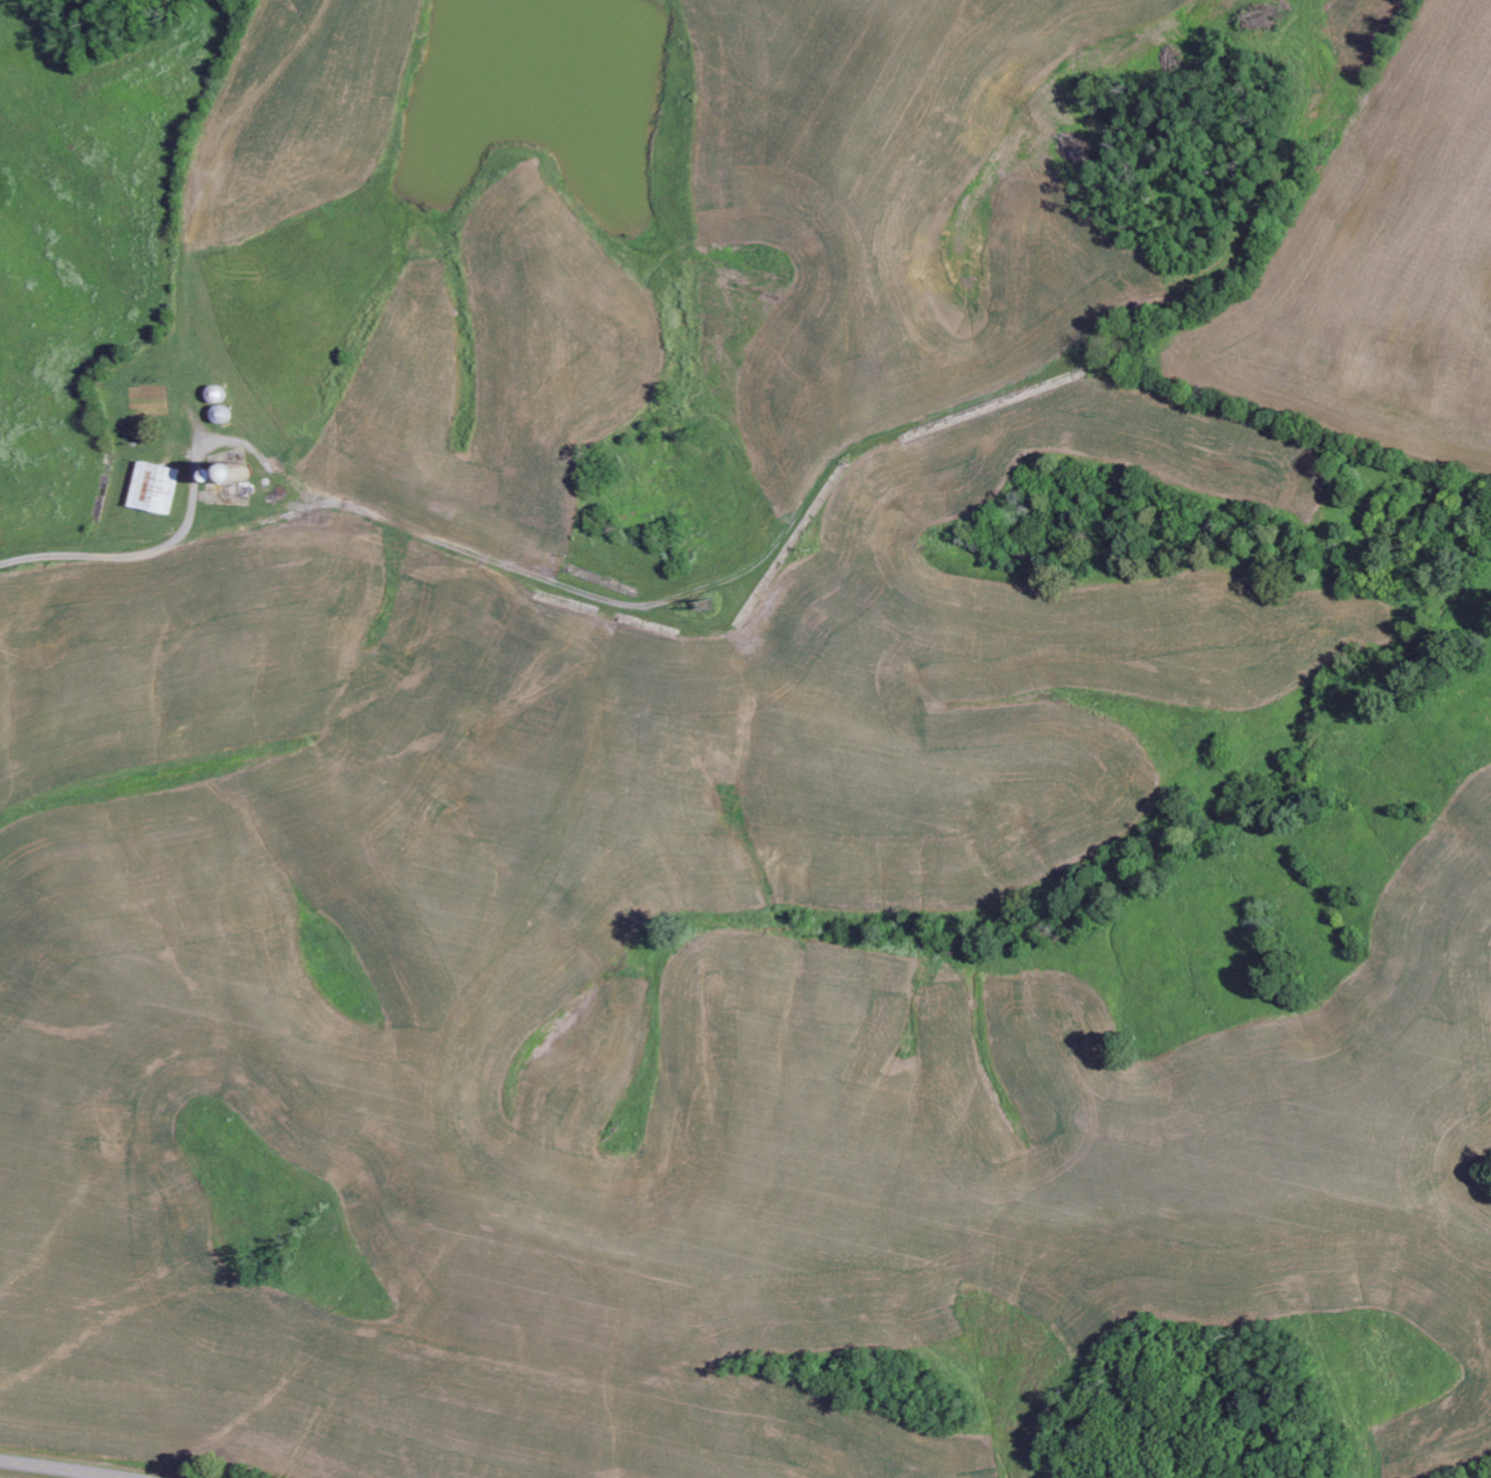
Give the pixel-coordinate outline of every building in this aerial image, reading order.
[(180,468),(141,461),(133,506),(172,513),(180,468)]
